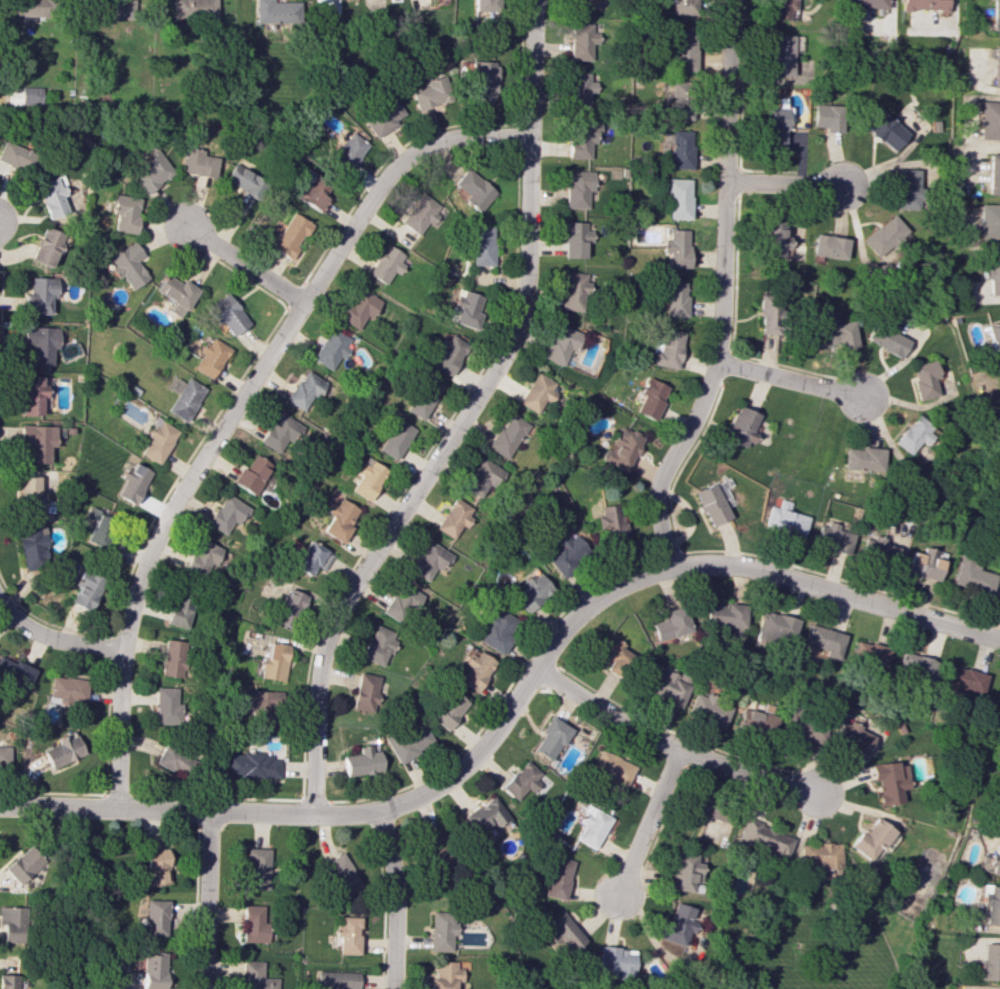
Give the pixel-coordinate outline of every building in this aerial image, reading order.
[(34,22),(35,17),(47,17),(48,0),(14,0),(14,16),(21,16),(21,22),(34,22)] [(133,18),(133,0),(100,0),(100,19),(133,18)] [(172,18),(216,17),(216,0),(172,0),(172,18)] [(297,23),(297,2),(272,1),(272,0),(254,0),(254,23),(297,23)] [(495,10),(495,0),(474,0),(474,9),(495,10)] [(597,0),(570,0),(571,9),(597,8),(597,0)] [(693,14),(693,0),(672,0),(671,13),(693,14)] [(789,18),(789,9),(795,9),(795,0),(771,0),(771,18),(789,18)] [(886,0),(846,0),(846,7),(886,9),(886,0)] [(946,0),(902,0),(901,10),(945,11),(946,0)] [(999,30),(999,0),(991,0),(990,30),(999,30)] [(591,61),(591,43),(596,43),(596,32),(592,32),(592,23),(571,23),(570,60),(591,61)] [(696,70),(695,30),(673,31),(674,71),(696,70)] [(802,35),(769,35),(768,75),(793,76),(794,51),(801,52),(802,35)] [(991,46),(990,87),(999,87),(999,46),(991,46)] [(497,100),(496,61),(472,61),(472,100),(497,100)] [(597,73),(569,72),(568,107),(590,108),(590,92),(596,92),(597,73)] [(412,89),(415,108),(450,101),(445,76),(425,80),(426,87),(412,89)] [(694,120),(694,82),(670,82),(670,119),(694,120)] [(9,104),(42,105),(42,87),(21,86),(21,93),(9,93),(9,104)] [(360,114),(372,136),(406,118),(394,96),(360,114)] [(999,140),(999,102),(979,102),(978,139),(999,140)] [(824,132),(841,133),(842,105),(814,104),(813,127),(824,127),(824,132)] [(785,149),(786,107),(765,107),(764,148),(785,149)] [(907,135),(879,109),(863,126),(890,152),(907,135)] [(569,159),(590,159),(590,143),(594,143),(594,133),(600,134),(600,124),(569,123),(569,159)] [(692,169),(693,131),(671,130),(670,168),(692,169)] [(368,143),(349,132),(331,160),(350,172),(368,143)] [(28,173),(36,154),(6,140),(0,154),(0,174),(5,176),(11,165),(28,173)] [(218,157),(203,156),(204,150),(183,147),(180,173),(216,177),(218,157)] [(143,193),(174,174),(160,153),(130,172),(143,193)] [(999,195),(999,154),(988,154),(987,194),(999,195)] [(257,197),(265,179),(233,164),(224,182),(257,197)] [(495,192),(466,168),(453,184),(467,196),(464,201),(478,213),(495,192)] [(919,169),(896,169),(895,209),(918,209),(919,169)] [(588,208),(588,191),(593,191),(593,171),(566,171),(566,208),(588,208)] [(320,213),(329,199),(323,196),(330,186),(308,172),(293,196),(320,213)] [(47,219),(68,213),(63,196),(67,195),(62,176),(37,182),(47,219)] [(692,179),(668,178),(667,219),(691,219),(692,179)] [(399,221),(417,235),(427,221),(434,227),(446,212),(422,192),(399,221)] [(140,198),(115,194),(112,214),(116,215),(114,230),(135,234),(140,198)] [(978,204),(978,239),(999,239),(999,204),(978,204)] [(311,225),(293,212),(270,246),(291,262),(300,249),(296,247),(311,225)] [(877,259),(907,233),(891,214),(861,240),(877,259)] [(783,256),(783,249),(785,249),(785,220),(762,220),(762,256),(783,256)] [(586,222),(564,222),(564,258),(584,258),(585,242),(592,242),(592,231),(585,230),(586,222)] [(63,234),(43,226),(31,260),(51,267),(63,234)] [(492,266),(493,227),(469,226),(468,265),(492,266)] [(689,268),(690,230),(670,229),(670,240),(663,240),(663,252),(669,252),(669,267),(689,268)] [(846,237),(813,235),(812,256),(845,259),(846,237)] [(143,257),(136,243),(107,257),(118,278),(122,276),(129,289),(147,280),(137,260),(143,257)] [(399,262),(403,254),(384,244),(368,275),(385,284),(392,271),(398,274),(403,265),(399,262)] [(981,258),(982,279),(988,279),(988,295),(999,295),(999,258),(981,258)] [(585,311),(588,273),(564,271),(560,309),(585,311)] [(155,292),(175,302),(170,311),(182,318),(197,288),(182,280),(181,282),(164,273),(155,292)] [(49,314),(50,298),(55,298),(56,278),(30,277),(30,293),(25,293),(24,313),(49,314)] [(666,316),(686,317),(687,282),(662,281),(662,299),(667,299),(666,316)] [(357,330),(366,316),(370,319),(381,301),(358,287),(338,318),(357,330)] [(473,329),(484,297),(457,288),(451,307),(456,309),(451,322),(473,329)] [(216,325),(223,322),(230,335),(248,326),(230,293),(206,306),(216,325)] [(761,295),(759,334),(781,334),(782,295),(761,295)] [(852,320),(835,323),(835,317),(816,320),(820,350),(856,345),(852,320)] [(868,342),(901,357),(908,340),(893,333),(896,327),(879,319),(868,342)] [(985,322),(991,355),(999,353),(999,319),(985,322)] [(543,359),(565,367),(579,332),(557,324),(543,359)] [(52,365),(52,349),(57,349),(58,327),(23,326),(23,343),(31,343),(31,364),(52,365)] [(333,371),(351,339),(329,327),(311,359),(333,371)] [(650,364),(677,370),(685,332),(665,328),(662,340),(655,338),(650,364)] [(469,342),(452,331),(446,341),(440,338),(425,363),(448,377),(469,342)] [(229,347),(209,337),(192,368),(212,379),(229,347)] [(907,366),(916,401),(937,396),(932,376),(937,375),(933,360),(907,366)] [(286,402),(306,413),(325,381),(304,369),(286,402)] [(550,402),(559,384),(534,372),(519,404),(537,413),(544,399),(550,402)] [(443,386),(426,375),(404,409),(421,420),(443,386)] [(43,377),(22,376),(21,414),(41,415),(41,397),(42,397),(43,377)] [(185,422),(205,389),(187,378),(184,383),(175,377),(168,389),(176,394),(166,411),(185,422)] [(669,387),(647,377),(640,394),(643,395),(636,411),(654,420),(669,387)] [(722,438),(745,448),(760,416),(738,405),(722,438)] [(281,456),(300,425),(278,411),(259,442),(281,456)] [(487,448),(506,459),(522,434),(527,437),(533,427),(509,412),(487,448)] [(139,454),(157,465),(178,431),(156,417),(144,436),(149,438),(139,454)] [(414,430),(397,418),(376,449),(394,460),(414,430)] [(893,443),(908,455),(920,440),(925,444),(934,434),(914,418),(893,443)] [(56,426),(20,425),(20,442),(29,442),(28,463),(49,463),(50,446),(55,446),(56,426)] [(628,471),(643,436),(618,425),(603,461),(628,471)] [(882,471),(883,449),(844,448),(843,470),(882,471)] [(231,482),(252,495),(271,465),(253,454),(244,469),(240,467),(231,482)] [(367,501),(387,471),(365,456),(355,473),(359,476),(350,490),(367,501)] [(502,468),(476,457),(462,490),(481,497),(485,489),(493,492),(502,468)] [(134,505),(150,471),(130,462),(122,479),(123,479),(115,496),(134,505)] [(19,476),(17,512),(44,513),(44,494),(39,493),(40,477),(19,476)] [(693,492),(699,505),(709,527),(732,517),(721,493),(732,488),(728,477),(693,492)] [(249,508),(224,493),(205,524),(224,535),(231,523),(237,527),(249,508)] [(360,510),(338,497),(327,514),(330,516),(321,531),(340,543),(360,510)] [(473,508),(454,497),(436,529),(455,540),(473,508)] [(600,506),(602,516),(596,517),(598,530),(606,529),(607,540),(625,538),(620,503),(600,506)] [(110,552),(115,539),(103,535),(112,511),(100,507),(99,510),(90,506),(86,517),(93,520),(84,543),(110,552)] [(801,537),(807,516),(774,508),(769,529),(801,537)] [(849,552),(851,533),(837,531),(838,523),(818,521),(815,548),(849,552)] [(44,526),(18,527),(19,569),(45,568),(44,526)] [(863,535),(860,559),(895,563),(897,546),(884,544),(884,538),(863,535)] [(558,575),(589,556),(577,536),(546,555),(558,575)] [(215,566),(221,547),(195,538),(184,572),(203,578),(208,563),(215,566)] [(333,555),(309,539),(293,566),(310,576),(315,567),(322,572),(333,555)] [(453,554),(426,540),(410,573),(428,581),(434,568),(444,573),(453,554)] [(936,550),(923,547),(921,554),(910,551),(905,573),(937,581),(942,560),(934,558),(936,550)] [(995,574),(978,570),(980,561),(958,556),(952,585),(991,593),(995,574)] [(69,601),(86,611),(104,581),(82,568),(74,582),(78,585),(69,601)] [(523,582),(526,586),(513,596),(525,612),(553,590),(539,570),(523,582)] [(423,594),(400,581),(383,613),(406,625),(423,594)] [(307,596),(289,587),(272,621),(290,630),(307,596)] [(193,593),(173,589),(166,624),(186,628),(193,593)] [(744,605),(705,604),(705,625),(731,626),(730,635),(743,636),(744,605)] [(663,610),(665,619),(651,622),(656,641),(681,635),(682,637),(690,635),(683,605),(663,610)] [(477,639),(497,654),(520,622),(500,607),(494,615),(489,611),(481,622),(487,626),(477,639)] [(796,617),(759,611),(755,637),(792,644),(796,617)] [(400,635),(375,624),(360,657),(384,668),(400,635)] [(802,645),(820,649),(819,655),(838,659),(844,633),(806,625),(802,645)] [(593,654),(618,675),(633,656),(608,635),(593,654)] [(182,677),(185,641),(162,639),(159,675),(182,677)] [(849,661),(884,669),(889,648),(854,639),(849,661)] [(283,681),(287,644),(267,642),(266,657),(260,656),(257,679),(283,681)] [(495,661),(474,649),(465,665),(467,667),(458,682),(475,693),(495,661)] [(896,674),(930,680),(934,658),(900,652),(896,674)] [(12,660),(11,663),(0,657),(0,680),(23,691),(33,670),(12,660)] [(985,674),(945,664),(939,688),(979,698),(985,674)] [(679,706),(688,685),(685,683),(688,675),(678,671),(677,675),(666,671),(665,675),(657,672),(648,693),(679,706)] [(379,677),(359,672),(351,708),(371,712),(379,677)] [(84,702),(85,679),(47,676),(46,699),(84,702)] [(180,704),(175,704),(176,687),(154,687),(153,723),(180,724),(180,704)] [(427,716),(445,730),(467,703),(449,688),(427,716)] [(245,715),(276,716),(277,691),(245,690),(245,715)] [(687,714),(725,724),(730,704),(703,697),(703,696),(692,693),(687,714)] [(783,741),(819,743),(820,721),(801,720),(802,708),(785,708),(783,741)] [(772,733),(773,713),(738,711),(737,731),(772,733)] [(533,751),(552,761),(570,727),(548,716),(539,733),(542,734),(533,751)] [(396,763),(433,743),(420,719),(383,739),(396,763)] [(873,735),(840,720),(831,740),(863,755),(873,735)] [(41,749),(48,768),(83,755),(74,731),(55,738),(57,744),(41,749)] [(154,764),(185,776),(194,755),(163,742),(154,764)] [(358,753),(341,756),(344,776),(381,771),(378,750),(371,751),(370,745),(358,747),(358,753)] [(634,764),(598,751),(590,773),(626,786),(634,764)] [(222,777),(278,777),(278,759),(266,759),(266,752),(221,753),(222,777)] [(540,772),(523,759),(501,789),(519,802),(534,781),(533,781),(540,772)] [(876,805),(898,803),(897,789),(905,788),(902,761),(868,765),(870,780),(874,780),(876,805)] [(690,814),(722,825),(729,806),(697,795),(690,814)] [(489,824),(494,832),(510,821),(495,796),(463,816),(475,834),(489,824)] [(575,839),(594,850),(611,818),(587,804),(577,822),(583,825),(575,839)] [(867,861),(888,829),(868,816),(847,849),(867,861)] [(785,862),(794,838),(744,818),(735,842),(785,862)] [(423,836),(428,874),(451,870),(446,833),(423,836)] [(998,840),(994,855),(990,854),(987,864),(992,866),(990,874),(999,876),(999,840),(998,840)] [(16,885),(45,861),(30,844),(2,867),(16,885)] [(148,886),(170,882),(163,848),(141,852),(148,886)] [(267,848),(246,848),(245,889),(267,889),(267,848)] [(324,860),(338,897),(358,889),(345,852),(324,860)] [(698,892),(701,862),(695,862),(696,854),(674,852),(671,890),(698,892)] [(543,895),(565,900),(574,861),(552,856),(543,895)] [(981,885),(980,905),(985,906),(985,924),(999,925),(999,886),(981,885)] [(142,935),(165,936),(166,900),(143,900),(142,935)] [(688,920),(692,908),(673,902),(661,938),(682,946),(687,931),(692,933),(696,923),(688,920)] [(264,942),(266,905),(241,905),(240,941),(264,942)] [(20,906),(0,907),(0,918),(1,918),(1,941),(21,941),(20,906)] [(430,911),(429,951),(451,951),(451,935),(453,935),(454,912),(430,911)] [(337,954),(358,954),(358,917),(334,917),(333,936),(338,936),(337,954)] [(999,980),(999,944),(980,943),(980,969),(973,969),(973,979),(999,980)] [(636,949),(600,946),(598,973),(634,976),(636,949)] [(142,953),(141,988),(142,988),(164,988),(165,954),(142,953)] [(262,961),(240,960),(239,988),(277,988),(277,978),(261,977),(262,961)] [(462,968),(456,968),(456,962),(435,961),(435,977),(429,977),(429,988),(461,988),(462,968)] [(358,971),(321,971),(320,988),(358,988),(358,971)] [(0,974),(0,988),(17,988),(17,975),(0,974)]
